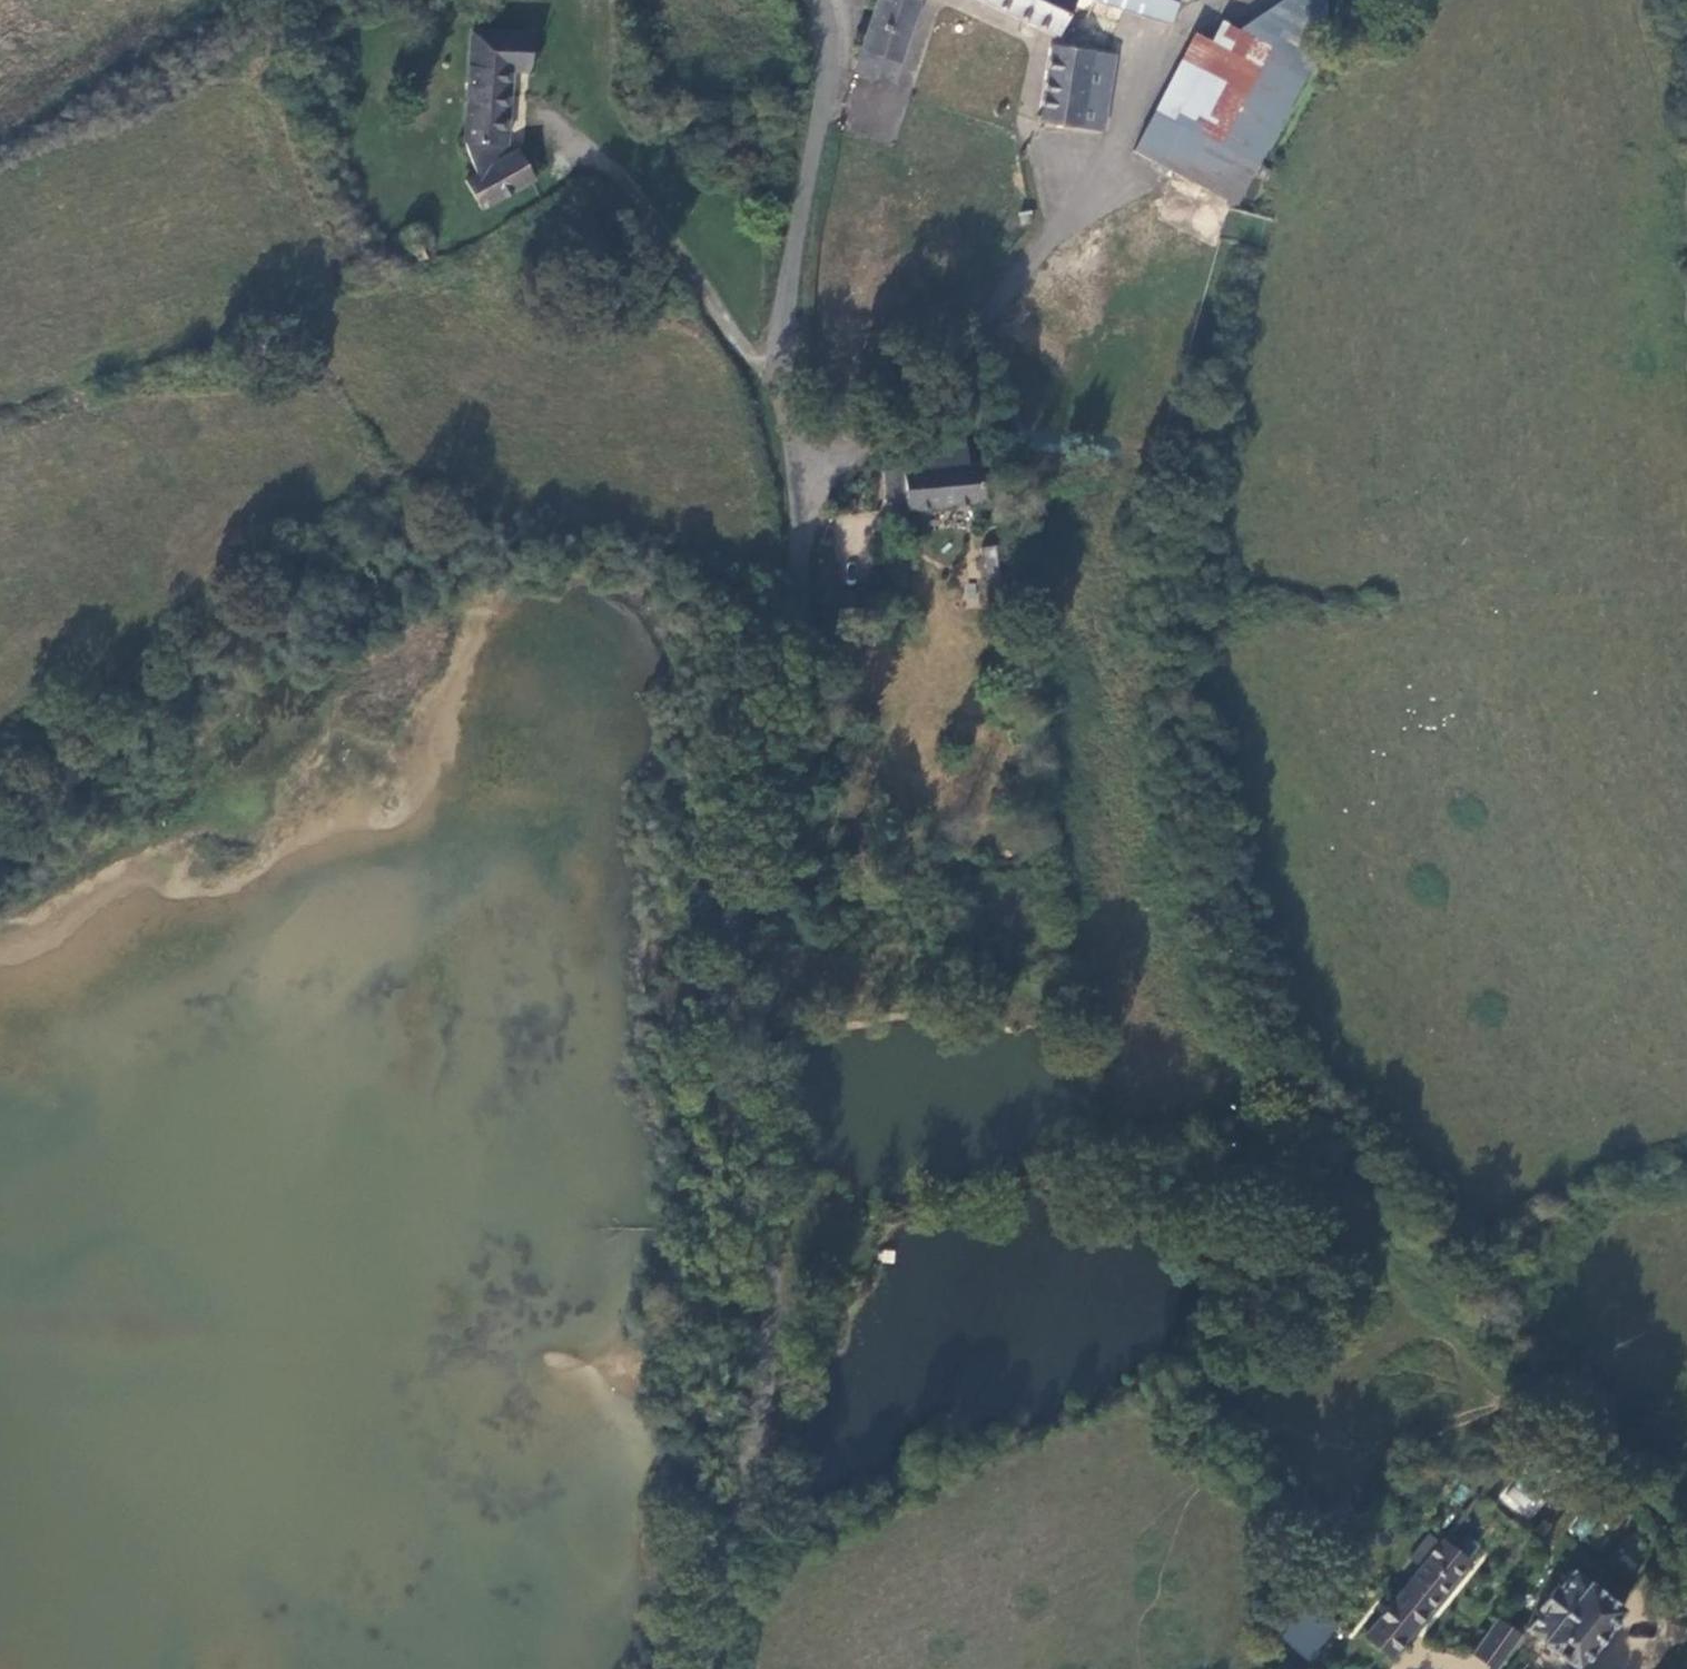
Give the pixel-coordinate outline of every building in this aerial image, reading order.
[(863,45),(864,45),(900,57),(918,0),(878,0),(863,45)] [(1074,0),(995,0),(1059,30),(1074,0)] [(1183,3),(1175,0),(1093,0),(1092,1),(1172,22),(1176,7),(1183,3)] [(1322,30),(1326,0),(1289,0),(1241,29),(1216,16),(1205,36),(1195,30),(1151,109),(1253,161),(1296,77),(1323,34),(1325,30),(1322,30)] [(528,34),(473,30),(469,84),(465,141),(478,172),(467,178),(480,205),(534,176),(519,150),(511,155),(507,148),(514,68),(526,69),(528,34)] [(1043,117),(1079,124),(1092,50),(1055,44),(1043,117)] [(900,57),(864,45),(855,75),(889,86),(900,57)] [(1092,50),(1079,124),(1099,127),(1111,53),(1092,50)] [(1253,161),(1151,109),(1132,142),(1234,198),(1253,161)] [(904,497),(905,504),(987,498),(983,442),(964,443),(963,426),(923,429),(925,463),(885,464),(887,498),(904,497)] [(989,599),(1013,597),(1007,542),(983,545),(989,599)] [(1524,1522),(1544,1503),(1520,1477),(1500,1496),(1524,1522)] [(1440,1537),(1362,1634),(1388,1656),(1466,1559),(1440,1537)] [(1559,1584),(1540,1607),(1545,1610),(1528,1628),(1539,1636),(1536,1641),(1572,1668),(1574,1668),(1621,1611),(1586,1580),(1583,1583),(1574,1575),(1563,1588),(1559,1584)] [(1265,1626),(1300,1654),(1334,1622),(1306,1586),(1265,1626)] [(1473,1657),(1494,1668),(1502,1668),(1523,1632),(1496,1617),(1473,1657)]
